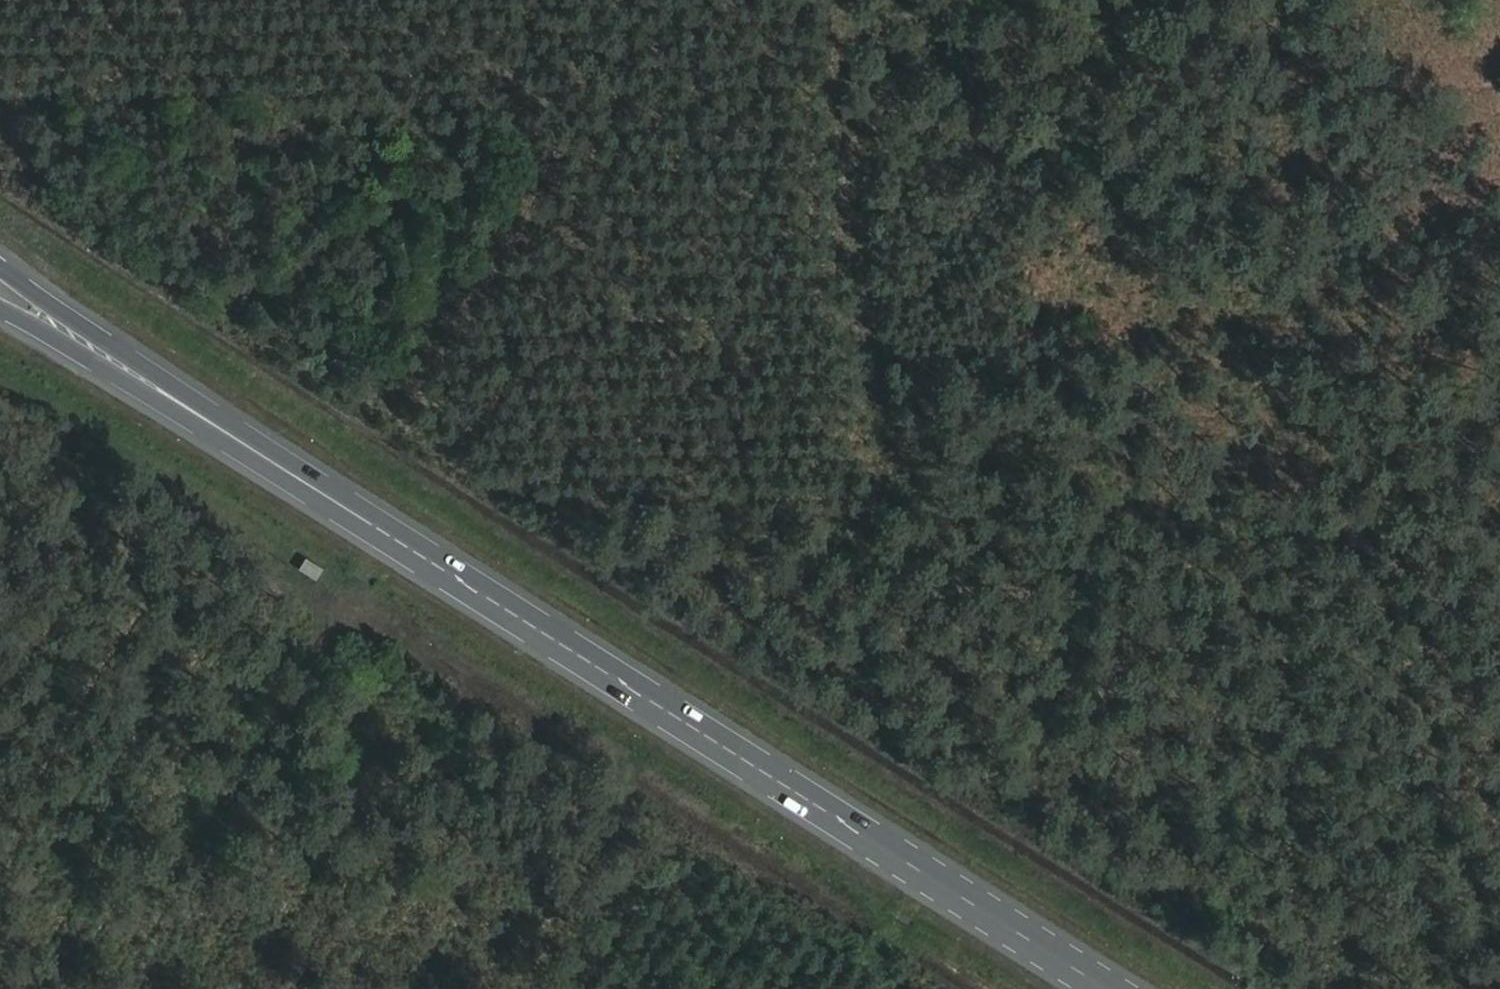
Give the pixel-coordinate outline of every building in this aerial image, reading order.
[(306,560),(299,573),(314,582),(322,569),(306,560)]
